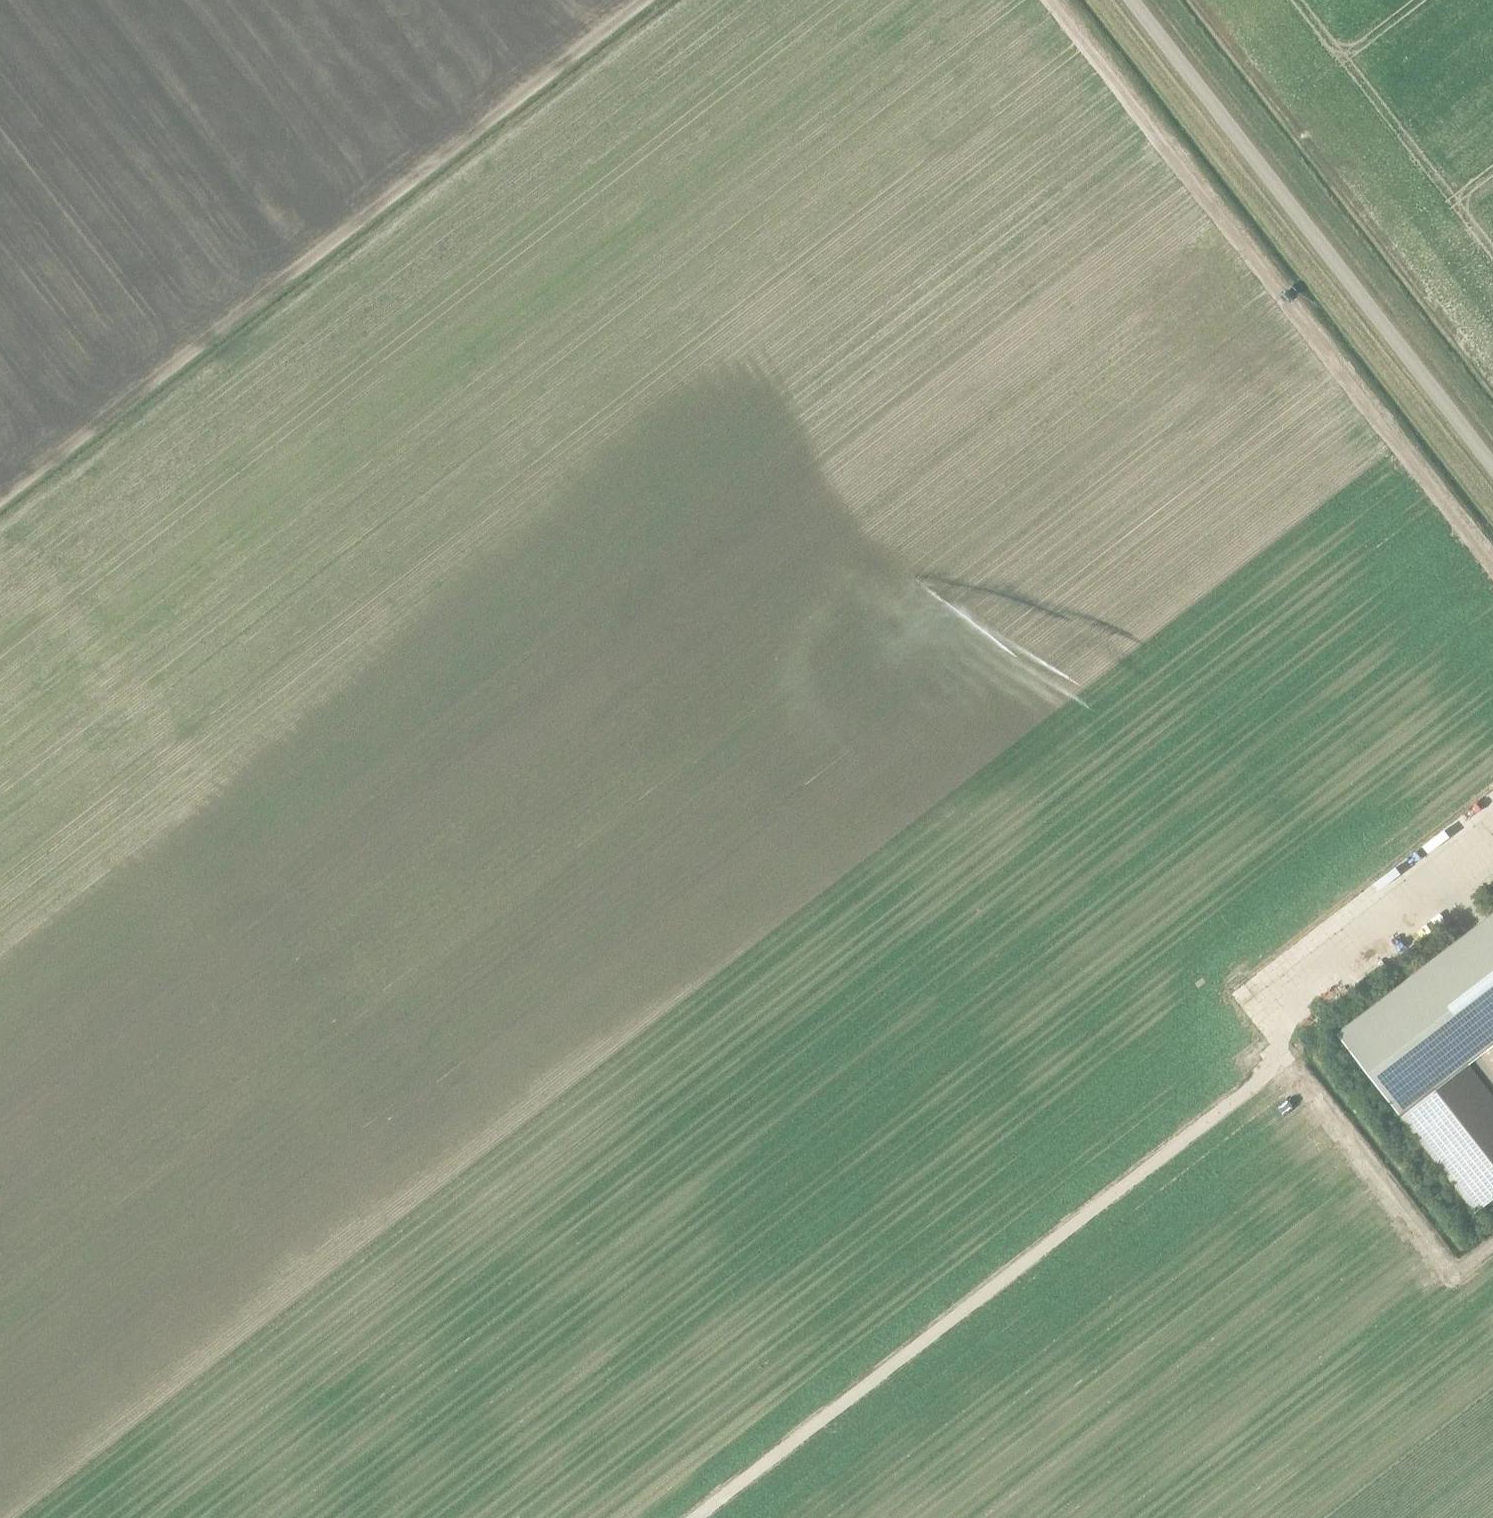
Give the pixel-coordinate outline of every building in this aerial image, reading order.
[(1341,1032),(1403,1115),(1492,1045),(1492,914),(1341,1032)] [(1404,1115),(1478,1211),(1492,1199),(1492,1045),(1404,1115)]
